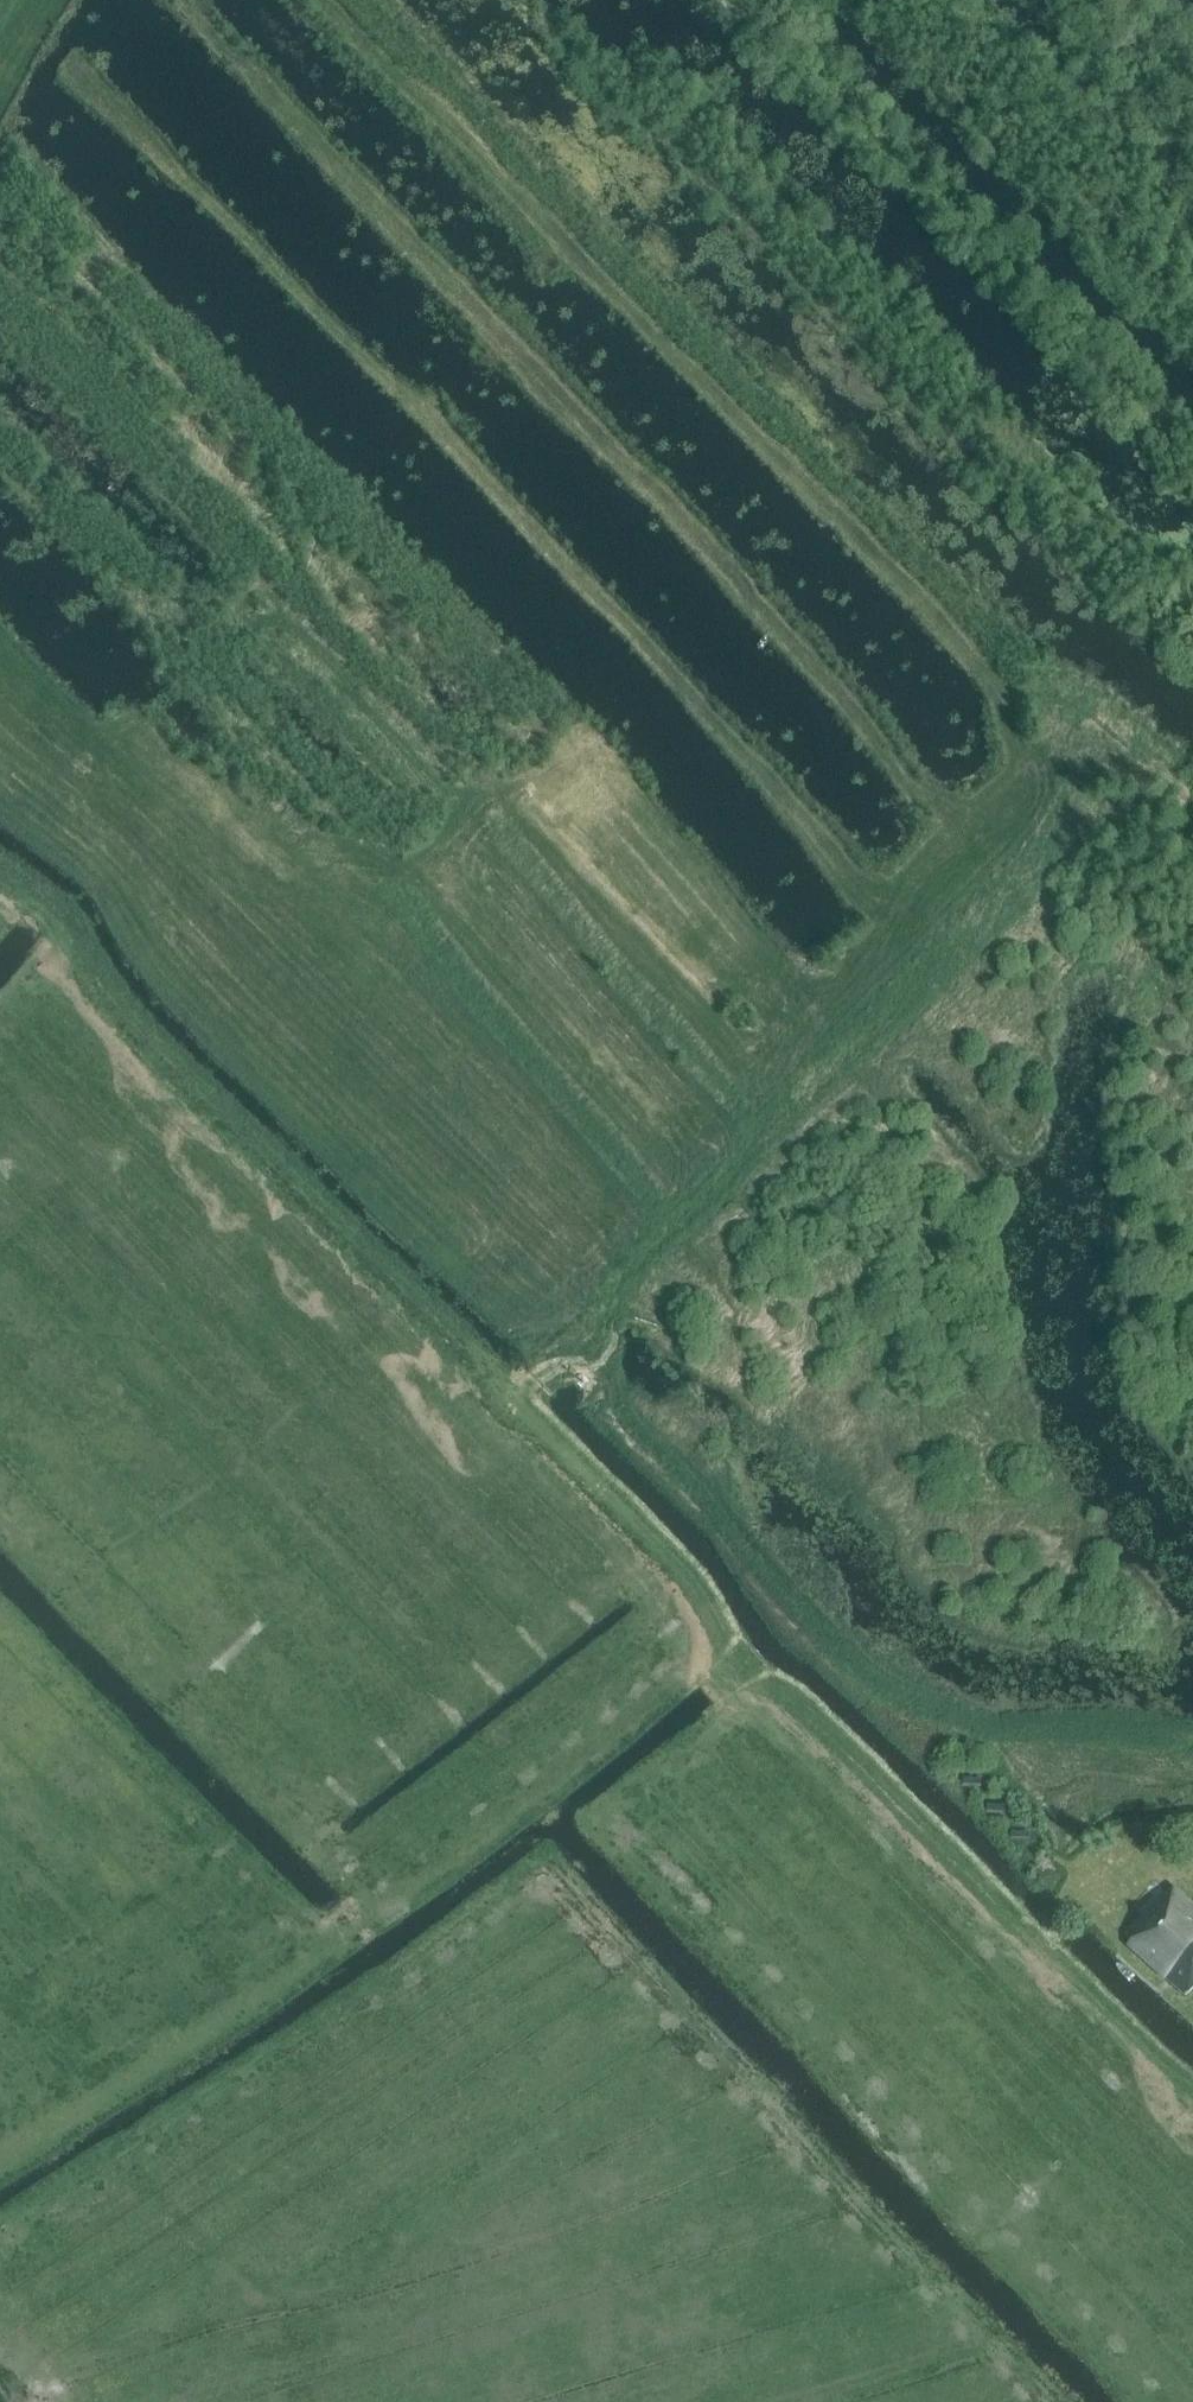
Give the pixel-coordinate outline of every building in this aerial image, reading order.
[(1192,1986),(1192,1909),(1171,1889),(1138,1927),(1141,1930),(1128,1944),(1185,1994),(1192,1986)]
